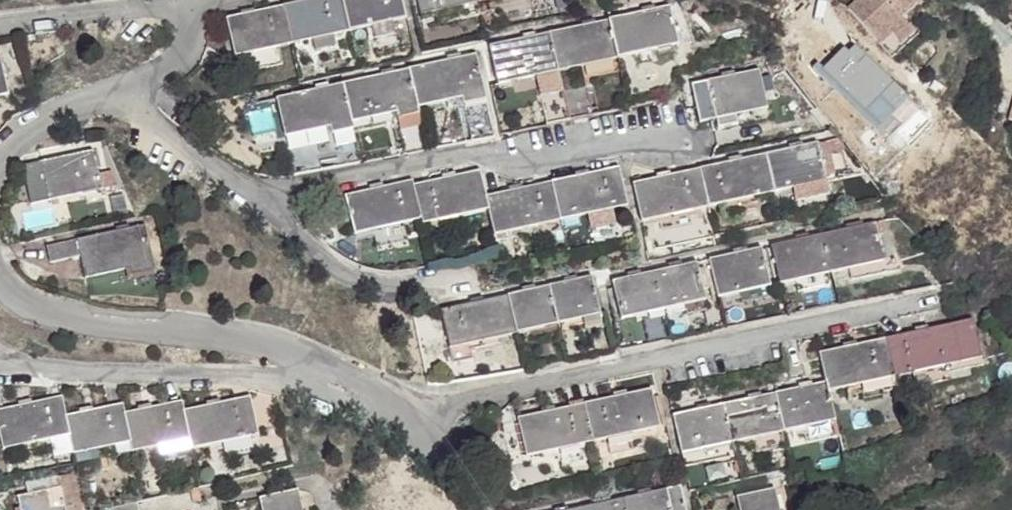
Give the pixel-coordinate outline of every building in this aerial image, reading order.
[(291,44),(349,31),(342,0),(305,0),(298,2),(282,5),(291,44)] [(349,31),(407,18),(402,0),(342,0),(349,31)] [(422,22),(437,18),(438,25),(481,16),(478,2),(477,0),(417,0),(422,22)] [(894,56),(910,42),(906,38),(912,32),(900,19),(921,0),(859,0),(848,10),(860,23),(894,56)] [(226,18),(238,73),(283,63),(279,47),(291,44),(282,5),(254,11),(241,14),(226,18)] [(608,19),(617,58),(678,45),(669,5),(608,19)] [(548,32),(557,72),(617,58),(608,19),(596,22),(582,25),(548,32)] [(489,46),(498,85),(557,72),(548,32),(536,35),(522,38),(489,46)] [(410,68),(419,108),(461,99),(463,105),(486,99),(476,54),(410,68)] [(8,95),(0,56),(0,97),(8,95)] [(344,82),(353,123),(396,113),(419,108),(410,68),(344,82)] [(690,83),(699,123),(767,107),(766,100),(778,97),(768,74),(760,75),(759,69),(759,68),(735,74),(721,77),(690,83)] [(276,97),(285,138),(330,128),(331,134),(354,129),(353,123),(344,82),(276,97)] [(563,91),(570,120),(593,115),(586,85),(563,91)] [(512,97),(523,94),(522,89),(517,90),(516,87),(510,88),(512,97)] [(541,96),(547,125),(570,120),(563,91),(541,96)] [(465,111),(471,141),(494,137),(488,107),(465,111)] [(396,113),(399,130),(422,125),(419,108),(396,113)] [(399,130),(405,154),(428,149),(422,125),(399,130)] [(765,154),(774,193),(792,189),(795,203),(829,195),(825,176),(834,174),(829,154),(843,151),(840,139),(818,144),(817,142),(804,145),(790,148),(765,154)] [(288,150),(294,175),(318,170),(313,145),(288,150)] [(22,165),(31,205),(102,190),(93,150),(22,165)] [(699,169),(707,208),(774,193),(765,154),(742,159),(728,162),(699,169)] [(551,182),(559,221),(620,207),(623,218),(630,217),(619,167),(589,174),(575,177),(551,182)] [(632,184),(641,223),(659,219),(661,230),(690,223),(687,212),(707,208),(699,169),(670,175),(656,178),(632,184)] [(437,221),(440,232),(460,228),(457,216),(488,209),(485,196),(480,170),(456,176),(442,179),(414,185),(422,219),(423,224),(437,221)] [(373,230),(376,248),(407,240),(404,223),(422,219),(414,185),(412,180),(383,187),(369,190),(345,195),(355,234),(373,230)] [(488,209),(494,236),(528,228),(530,240),(551,236),(548,224),(559,221),(551,182),(523,188),(509,191),(485,196),(488,209)] [(823,233),(832,272),(849,269),(851,280),(885,272),(877,235),(884,234),(881,221),(863,224),(846,228),(823,233)] [(81,256),(86,278),(125,269),(131,268),(132,273),(155,269),(145,224),(129,227),(116,230),(46,246),(50,263),(81,256)] [(795,281),(798,292),(830,285),(828,273),(832,272),(823,233),(809,236),(771,245),(779,284),(795,281)] [(708,259),(717,298),(770,286),(762,247),(747,250),(733,253),(708,259)] [(654,271),(662,310),(706,300),(701,279),(707,278),(705,268),(699,269),(697,261),(682,265),(669,268),(654,271)] [(156,275),(155,269),(132,273),(131,268),(125,269),(128,281),(156,275)] [(612,280),(620,319),(662,310),(654,271),(641,274),(627,277),(612,280)] [(548,285),(557,325),(600,315),(591,276),(577,279),(564,282),(548,285)] [(507,295),(516,334),(557,325),(548,285),(536,288),(522,291),(507,295)] [(440,310),(453,364),(472,359),(468,345),(516,334),(507,295),(484,300),(471,303),(440,310)] [(885,338),(894,378),(982,358),(973,319),(928,329),(914,332),(885,338)] [(827,392),(829,392),(860,385),(862,396),(897,388),(894,378),(885,338),(856,344),(842,347),(818,353),(825,381),(827,392)] [(774,393),(783,433),(835,421),(829,392),(827,392),(825,381),(812,384),(798,387),(774,393)] [(584,403),(593,443),(660,428),(652,389),(613,397),(584,403)] [(723,404),(731,444),(753,439),(756,453),(786,446),(783,433),(774,393),(761,395),(748,398),(723,404)] [(191,449),(192,450),(225,442),(228,456),(261,449),(250,396),(220,403),(206,406),(184,410),(183,411),(191,449)] [(54,459),(73,455),(66,416),(62,397),(32,403),(18,406),(0,410),(0,438),(3,450),(37,443),(38,448),(51,445),(54,459)] [(162,446),(165,460),(187,455),(186,450),(191,449),(183,411),(184,410),(182,401),(152,407),(138,410),(125,413),(132,453),(162,446)] [(73,455),(76,465),(132,453),(125,413),(123,403),(93,410),(79,413),(66,416),(73,455)] [(517,418),(526,457),(593,443),(584,403),(569,407),(555,410),(541,413),(517,418)] [(672,415),(683,467),(734,456),(731,444),(723,404),(710,406),(697,409),(672,415)] [(502,424),(500,414),(480,419),(482,428),(502,424)] [(766,474),(767,479),(781,476),(780,471),(766,474)] [(76,474),(58,478),(60,486),(51,488),(49,480),(27,485),(29,493),(17,496),(19,508),(20,509),(84,509),(76,474)] [(626,509),(686,509),(680,485),(651,492),(637,495),(623,498),(626,509)] [(776,487),(736,496),(739,509),(781,509),(776,487)] [(298,489),(259,498),(262,509),(303,509),(298,489)] [(582,509),(626,509),(623,498),(609,501),(596,504),(582,507),(582,509)] [(137,502),(109,508),(109,509),(139,509),(137,502)]
